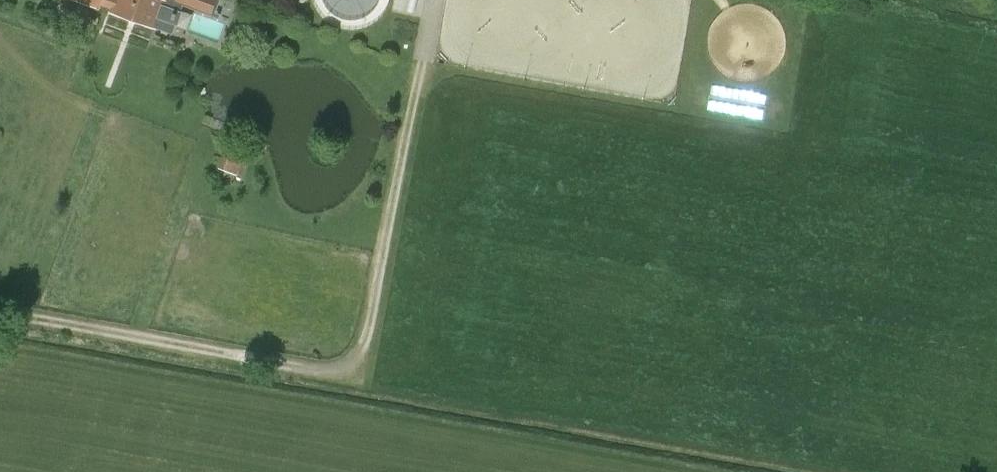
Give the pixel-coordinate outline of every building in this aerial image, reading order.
[(107,7),(110,0),(76,0),(100,9),(102,5),(107,7)] [(107,7),(113,9),(111,13),(150,28),(160,0),(110,0),(107,7)] [(175,2),(184,5),(212,16),(218,0),(176,0),(175,2)] [(224,39),(227,19),(195,13),(191,33),(224,39)] [(224,152),(219,170),(238,175),(242,157),(224,152)]
